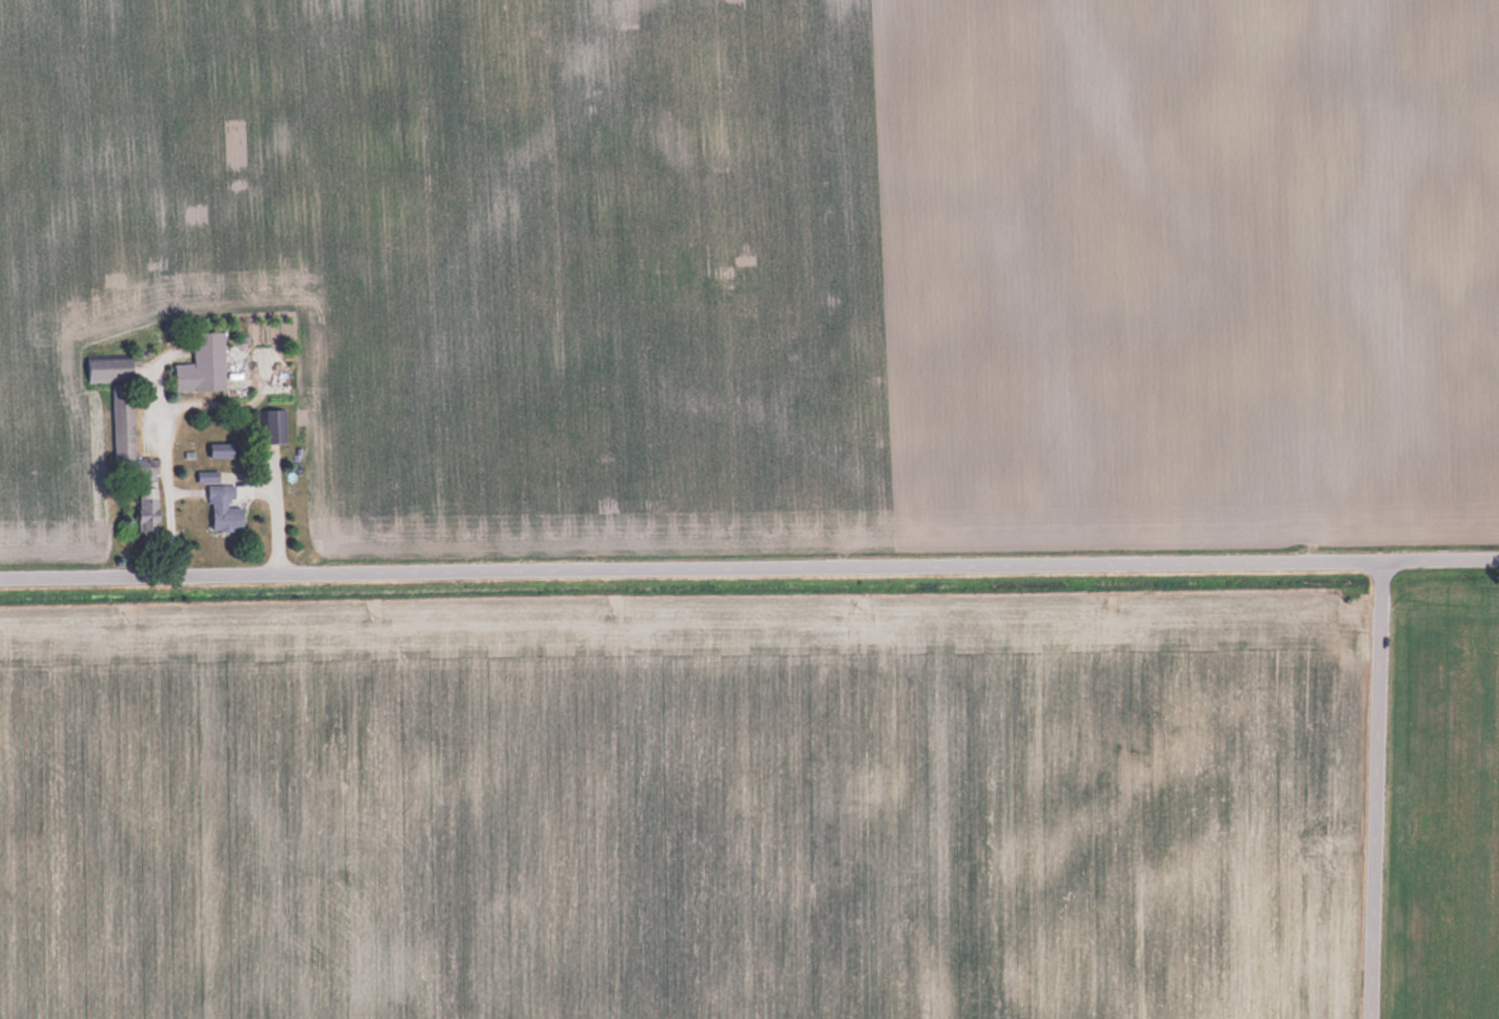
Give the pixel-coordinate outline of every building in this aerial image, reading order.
[(222,331),(192,332),(193,363),(174,363),(174,390),(224,389),(222,331)] [(87,383),(111,383),(112,461),(132,460),(130,357),(86,358),(87,383)] [(285,442),(285,408),(265,408),(265,442),(285,442)] [(231,443),(209,443),(209,456),(231,456),(231,443)] [(217,471),(197,471),(197,481),(217,481),(217,471)] [(209,530),(241,530),(241,506),(231,506),(231,485),(209,485),(209,530)] [(156,487),(137,488),(138,534),(157,534),(156,487)]
